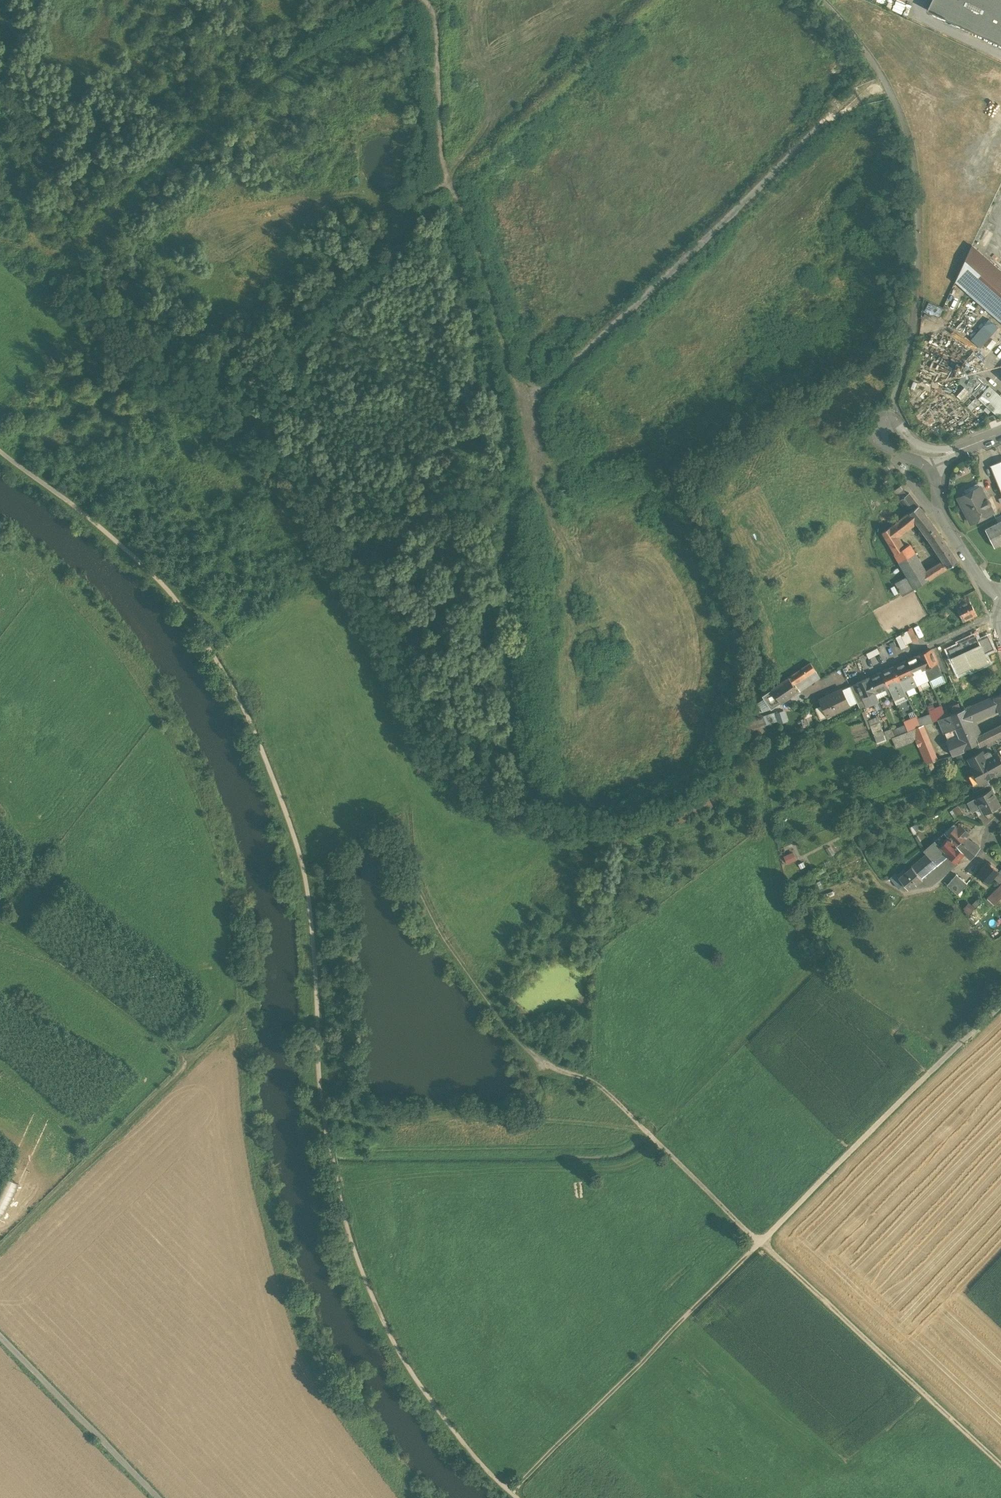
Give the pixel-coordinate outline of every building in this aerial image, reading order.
[(927,9),(1000,44),(1000,0),(932,0),(927,9)] [(972,245),(965,260),(980,273),(1000,292),(1000,271),(972,245)] [(980,273),(970,284),(1000,312),(1000,292),(980,273)] [(939,316),(943,307),(929,301),(925,310),(939,316)] [(971,338),(980,347),(999,326),(989,318),(971,338)] [(964,368),(963,384),(999,417),(1000,414),(1000,399),(964,368)] [(990,465),(1000,493),(1000,461),(990,465)] [(980,488),(959,498),(971,523),(992,512),(989,506),(990,505),(991,503),(991,502),(990,501),(990,499),(988,499),(987,499),(985,499),(980,488)] [(918,504),(908,492),(898,500),(907,512),(918,504)] [(907,512),(898,519),(904,529),(916,520),(925,514),(918,504),(907,512)] [(925,514),(916,520),(927,534),(939,553),(948,547),(936,528),(925,514)] [(898,519),(889,525),(896,535),(904,529),(898,519)] [(985,529),(994,547),(1000,544),(1000,521),(985,529)] [(896,535),(889,525),(882,531),(888,542),(896,535)] [(925,571),(909,544),(903,547),(896,535),(888,542),(914,587),(929,578),(925,571)] [(948,547),(939,553),(944,560),(936,564),(940,571),(958,561),(948,547)] [(936,564),(925,571),(929,578),(940,571),(936,564)] [(969,600),(956,607),(962,620),(975,613),(969,600)] [(938,612),(941,618),(948,614),(945,608),(938,612)] [(909,630),(897,635),(901,646),(918,639),(916,636),(912,637),(909,630)] [(979,640),(976,635),(960,643),(960,644),(948,650),(959,673),(988,660),(985,654),(979,640)] [(988,636),(979,640),(985,654),(994,649),(988,636)] [(930,649),(918,655),(918,656),(924,669),(925,671),(938,665),(930,649)] [(918,656),(906,662),(912,675),(914,679),(916,678),(914,674),(924,669),(918,656)] [(810,662),(788,677),(794,684),(815,670),(810,662)] [(906,662),(893,667),(900,680),(912,675),(906,662)] [(938,665),(925,671),(927,675),(929,680),(941,675),(942,675),(942,674),(938,665)] [(893,667),(881,673),(889,690),(891,689),(890,685),(900,680),(893,667)] [(924,669),(914,674),(916,678),(917,680),(927,675),(925,671),(924,669)] [(881,673),(869,678),(875,692),(885,687),(887,691),(889,690),(881,673)] [(912,675),(900,680),(903,689),(916,683),(914,679),(912,675)] [(788,677),(771,688),(780,702),(798,691),(794,684),(788,677)] [(868,677),(855,683),(862,699),(875,693),(875,692),(869,678),(868,677)] [(930,680),(919,684),(921,689),(932,685),(930,680)] [(780,702),(771,688),(761,695),(771,708),(780,702)] [(841,688),(818,699),(826,716),(849,705),(841,688)] [(875,693),(862,699),(865,706),(878,700),(875,693)] [(989,698),(983,701),(982,700),(960,711),(966,723),(970,721),(995,710),(989,698)] [(959,702),(951,705),(954,712),(962,709),(959,702)] [(941,706),(929,711),(930,715),(933,721),(939,718),(946,716),(943,710),(941,706)] [(779,710),(765,715),(768,723),(782,718),(779,710)] [(970,721),(966,723),(960,711),(950,714),(956,728),(965,749),(979,743),(976,736),(973,729),(970,721)] [(946,716),(939,718),(945,732),(956,728),(950,714),(949,715),(946,716)] [(930,715),(918,720),(920,726),(924,724),(933,721),(930,715)] [(916,716),(904,721),(905,724),(908,731),(912,729),(917,727),(920,726),(918,720),(916,716)] [(870,724),(873,732),(882,729),(878,721),(870,724)] [(991,722),(986,724),(989,730),(994,727),(991,722)] [(985,723),(973,729),(976,736),(989,730),(986,724),(985,723)] [(905,724),(892,730),(895,736),(908,731),(905,724)] [(920,726),(917,727),(912,729),(916,739),(927,764),(937,761),(924,724),(920,726)] [(976,736),(979,743),(980,745),(1000,735),(1000,724),(994,727),(989,730),(976,736)] [(965,749),(956,728),(945,732),(953,755),(965,751),(965,749)] [(882,729),(873,732),(877,744),(886,740),(883,734),(882,729)] [(895,736),(891,737),(896,746),(916,739),(912,729),(908,731),(895,736)] [(892,730),(883,734),(886,740),(891,737),(895,736),(892,730)] [(982,751),(969,758),(973,765),(972,766),(980,781),(980,782),(987,778),(989,777),(988,776),(994,773),(994,774),(1000,770),(1000,761),(996,752),(992,755),(986,758),(983,753),(982,751)] [(980,781),(971,786),(974,792),(990,783),(987,778),(980,782),(980,781)] [(991,789),(975,797),(980,807),(984,813),(999,804),(991,789)] [(975,797),(967,802),(972,811),(975,810),(980,807),(975,797)] [(962,812),(957,805),(952,809),(957,816),(962,812)] [(980,807),(975,810),(978,816),(984,813),(980,807)] [(958,827),(954,823),(944,832),(948,837),(948,836),(957,845),(965,837),(969,833),(964,829),(962,829),(960,826),(958,827)] [(944,832),(934,840),(941,847),(944,844),(942,841),(945,838),(948,837),(944,832)] [(957,845),(948,836),(948,837),(945,838),(949,842),(943,849),(946,852),(956,862),(964,853),(957,845)] [(980,847),(965,837),(957,845),(964,853),(971,859),(980,847)] [(941,847),(934,840),(924,850),(927,854),(931,858),(936,863),(941,858),(946,852),(941,847)] [(788,863),(797,859),(793,851),(785,855),(788,863)] [(931,858),(927,854),(920,860),(929,871),(937,864),(936,863),(931,858)] [(929,871),(920,860),(912,866),(921,877),(929,871)] [(988,862),(977,874),(987,884),(993,877),(998,872),(988,862)] [(978,869),(973,865),(967,873),(972,877),(978,869)] [(899,877),(904,883),(908,887),(915,881),(916,883),(922,878),(921,877),(912,866),(899,877)] [(899,877),(895,872),(890,877),(899,888),(904,883),(899,877)] [(967,883),(956,874),(947,885),(957,894),(967,883)] [(986,898),(993,905),(1000,897),(1000,884),(986,898)]
